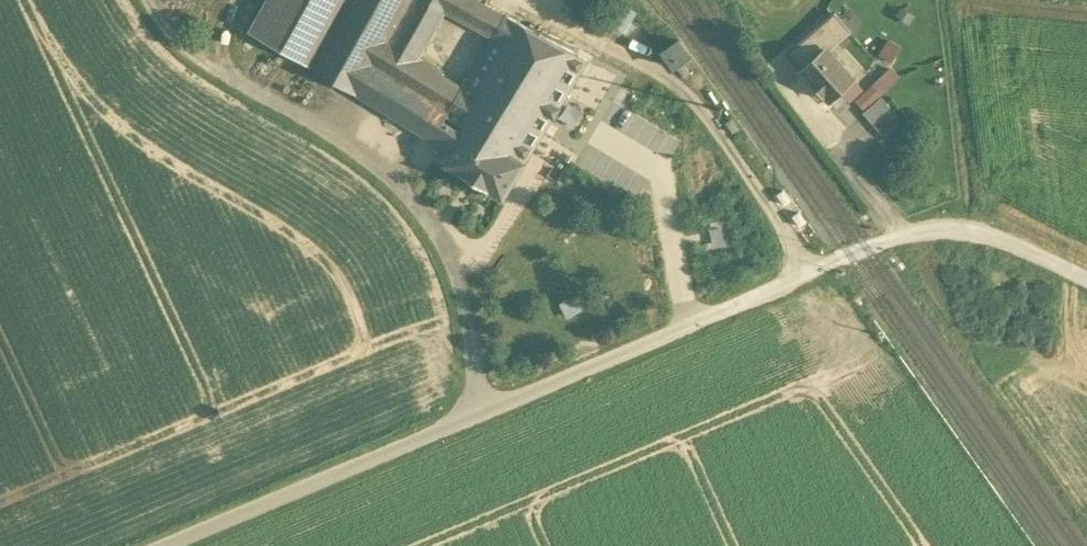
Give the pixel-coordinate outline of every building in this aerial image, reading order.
[(588,58),(485,0),(274,0),(253,37),(452,148),(442,166),(507,202),(588,58)] [(834,13),(790,52),(805,68),(803,70),(829,100),(841,90),(849,98),(862,87),(829,51),(851,32),(834,13)] [(878,54),(892,61),(901,45),(887,37),(878,54)] [(692,60),(682,43),(665,53),(676,70),(692,60)] [(898,79),(890,70),(857,102),(886,132),(902,117),(881,95),(898,79)] [(660,149),(671,156),(682,140),(672,132),(660,149)] [(705,222),(706,248),(731,246),(730,221),(705,222)]
